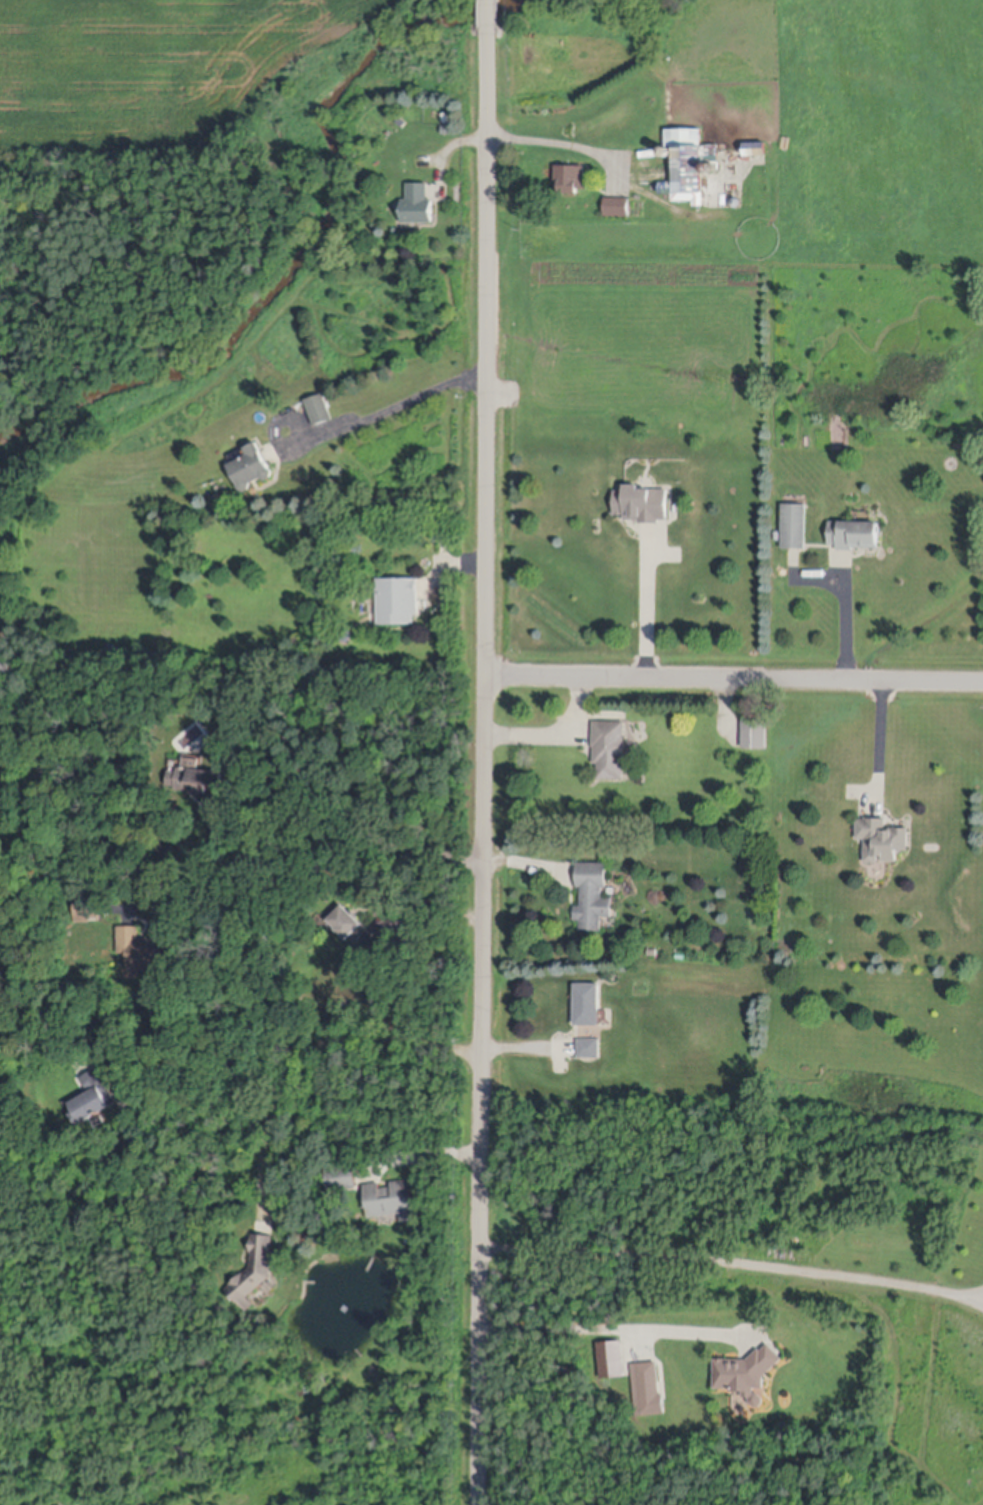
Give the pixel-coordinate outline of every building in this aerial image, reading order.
[(442,116),(446,113),(448,117),(449,116),(452,120),(446,125),(443,120),(444,119),(442,116)] [(402,119),(408,124),(404,129),(398,123),(402,119)] [(442,127),(451,127),(451,135),(442,135),(442,127)] [(708,167),(709,167),(709,166),(703,166),(703,207),(693,207),(693,201),(672,202),(672,196),(661,196),(661,184),(675,184),(675,148),(667,149),(666,132),(701,131),(702,147),(718,146),(719,165),(715,166),(716,166),(716,167),(717,167),(717,168),(718,169),(718,170),(718,171),(717,171),(717,172),(717,173),(716,173),(716,174),(715,174),(715,175),(714,175),(713,175),(712,175),(711,175),(710,174),(709,174),(709,173),(708,173),(708,172),(708,171),(708,170),(708,169),(708,168),(708,167)] [(744,145),(766,144),(766,157),(745,158),(744,145)] [(673,155),(672,155),(672,156),(672,157),(671,157),(671,158),(670,158),(669,158),(669,159),(668,159),(667,159),(666,159),(666,158),(665,158),(664,157),(663,156),(663,155),(663,154),(663,153),(663,152),(664,151),(664,150),(665,150),(666,149),(667,149),(668,149),(669,149),(670,149),(670,150),(671,150),(671,151),(672,151),(672,152),(672,153),(673,153),(673,154),(673,155)] [(563,168),(574,168),(582,168),(582,181),(582,190),(578,190),(578,196),(559,196),(560,181),(560,180),(563,180),(563,168)] [(408,201),(408,185),(429,185),(429,201),(434,201),(434,224),(404,225),(404,201),(408,201)] [(742,203),(742,204),(742,205),(741,205),(741,206),(740,206),(740,207),(739,207),(738,207),(737,207),(736,207),(735,207),(735,206),(734,206),(734,205),(733,205),(733,204),(733,203),(733,202),(733,201),(733,200),(734,200),(734,199),(735,199),(735,198),(736,198),(737,198),(738,198),(739,198),(740,198),(740,199),(741,199),(741,200),(742,200),(742,201),(742,202),(742,203)] [(605,199),(629,199),(629,218),(605,217),(605,199)] [(315,428),(306,403),(325,396),(334,421),(315,428)] [(229,470),(250,460),(247,453),(258,448),(262,456),(271,474),(272,473),(274,477),(272,482),(267,484),(263,483),(262,482),(252,487),(253,488),(251,493),(246,495),(241,494),(229,470)] [(956,459),(943,459),(943,473),(956,473),(956,459)] [(615,494),(625,494),(625,489),(640,489),(640,495),(651,495),(651,492),(668,492),(668,523),(660,523),(660,526),(640,526),(640,523),(625,523),(625,518),(617,518),(615,518),(615,494)] [(782,551),(783,506),(807,507),(806,551),(782,551)] [(829,524),(847,524),(847,526),(879,527),(879,550),(853,550),(853,553),(837,553),(837,546),(829,546),(829,524)] [(378,627),(377,615),(373,615),(373,601),(377,601),(377,581),(418,580),(419,617),(414,617),(415,626),(378,627)] [(352,638),(348,643),(342,644),(337,639),(336,633),(341,628),(347,628),(351,633),(352,638)] [(107,646),(115,646),(114,655),(107,654),(107,646)] [(332,666),(341,658),(347,666),(337,673),(332,666)] [(594,723),(625,724),(624,782),(598,781),(598,766),(594,766),(594,750),(593,749),(594,723)] [(743,750),(742,723),(766,723),(767,750),(743,750)] [(195,775),(224,778),(223,788),(233,789),(230,808),(209,805),(209,802),(197,801),(198,793),(192,792),(192,795),(176,793),(176,790),(168,789),(170,774),(178,775),(179,769),(196,771),(195,775)] [(857,843),(857,822),(866,822),(866,821),(870,821),(870,822),(887,822),(887,831),(897,831),(897,832),(909,832),(909,854),(898,857),(898,866),(883,865),(883,864),(879,864),(877,866),(867,866),(865,864),(865,843),(857,843)] [(578,866),(608,866),(607,891),(603,891),(603,901),(613,901),(613,920),(602,920),(602,935),(581,934),(581,924),(576,924),(576,909),(581,909),(581,890),(578,890),(578,866)] [(76,902),(101,902),(101,922),(91,922),(91,926),(77,926),(76,902)] [(348,915),(352,912),(359,920),(357,923),(361,927),(363,926),(371,933),(370,934),(388,939),(381,964),(357,957),(360,948),(353,941),(348,947),(336,935),(337,934),(329,926),(344,910),(348,915)] [(120,957),(119,931),(140,931),(140,943),(167,943),(168,969),(153,969),(153,975),(129,975),(129,957),(120,957)] [(393,963),(401,962),(403,975),(395,976),(393,963)] [(575,1031),(575,988),(600,988),(600,1030),(575,1031)] [(578,1042),(600,1042),(600,1061),(578,1061),(578,1042)] [(73,1091),(88,1083),(84,1077),(101,1067),(117,1095),(112,1098),(111,1096),(76,1116),(64,1096),(73,1091)] [(327,1162),(355,1158),(358,1181),(330,1185),(327,1162)] [(370,1212),(365,1179),(380,1177),(381,1183),(393,1181),(393,1176),(411,1174),(415,1205),(414,1205),(416,1213),(402,1215),(401,1208),(370,1212)] [(271,1271),(250,1289),(256,1298),(248,1304),(238,1288),(237,1289),(228,1282),(232,1279),(231,1278),(245,1267),(252,1261),(252,1246),(251,1246),(252,1230),(253,1230),(253,1228),(273,1229),(272,1249),(271,1248),(271,1263),(275,1271),(271,1271)] [(602,1373),(598,1337),(622,1334),(626,1371),(602,1373)] [(748,1352),(761,1341),(762,1343),(770,1336),(784,1352),(765,1369),(765,1381),(755,1381),(755,1386),(760,1387),(764,1392),(765,1396),(760,1400),(756,1400),(751,1396),(751,1392),(749,1390),(744,1390),(744,1383),(732,1383),(732,1381),(715,1381),(716,1352),(748,1352)] [(637,1412),(632,1359),(638,1359),(638,1358),(658,1356),(661,1389),(665,1389),(667,1408),(643,1411),(637,1412)]
